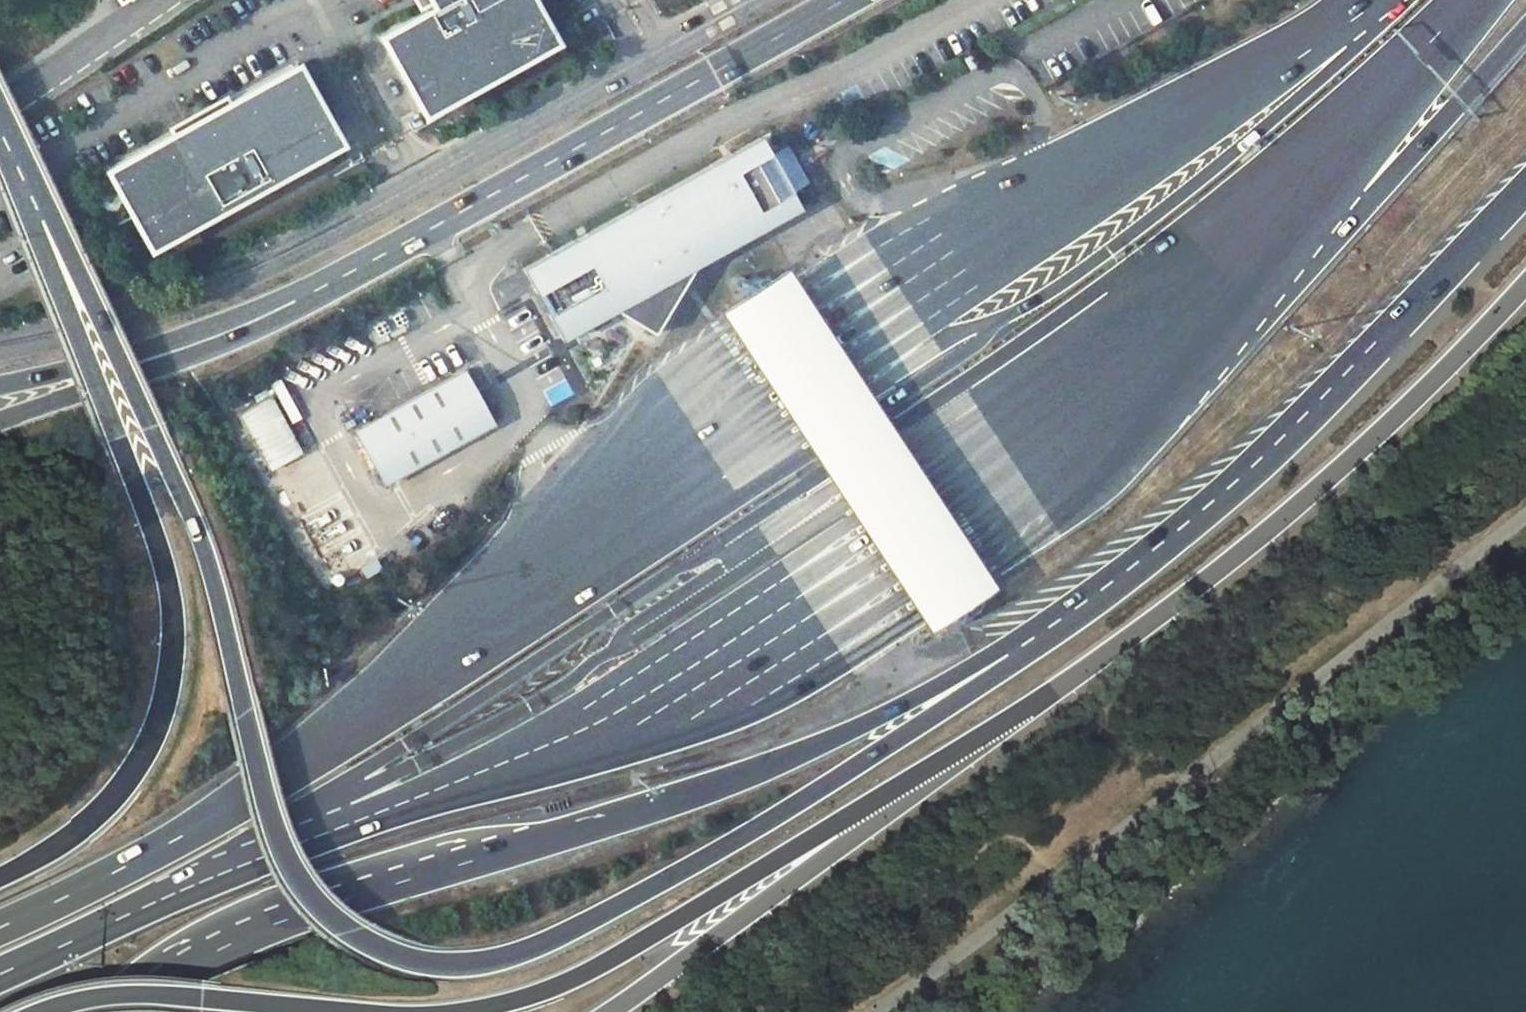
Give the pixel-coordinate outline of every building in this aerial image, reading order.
[(379,37),(423,116),(519,62),(516,57),(546,40),(529,11),(535,8),(531,0),(428,0),(432,8),(379,37)] [(178,131),(105,172),(126,210),(149,250),(222,210),(218,204),(263,179),(267,185),(339,145),(296,66),(223,106),(226,112),(181,137),(178,131)] [(759,138),(522,269),(562,340),(799,209),(789,193),(804,185),(782,147),(768,154),(759,138)] [(786,266),(716,311),(718,314),(927,632),(995,587),(786,266)] [(464,370),(354,431),(384,485),(494,424),(464,370)] [(271,383),(292,421),(303,415),(282,377),(271,383)] [(239,410),(263,458),(298,440),(274,392),(239,410)]
